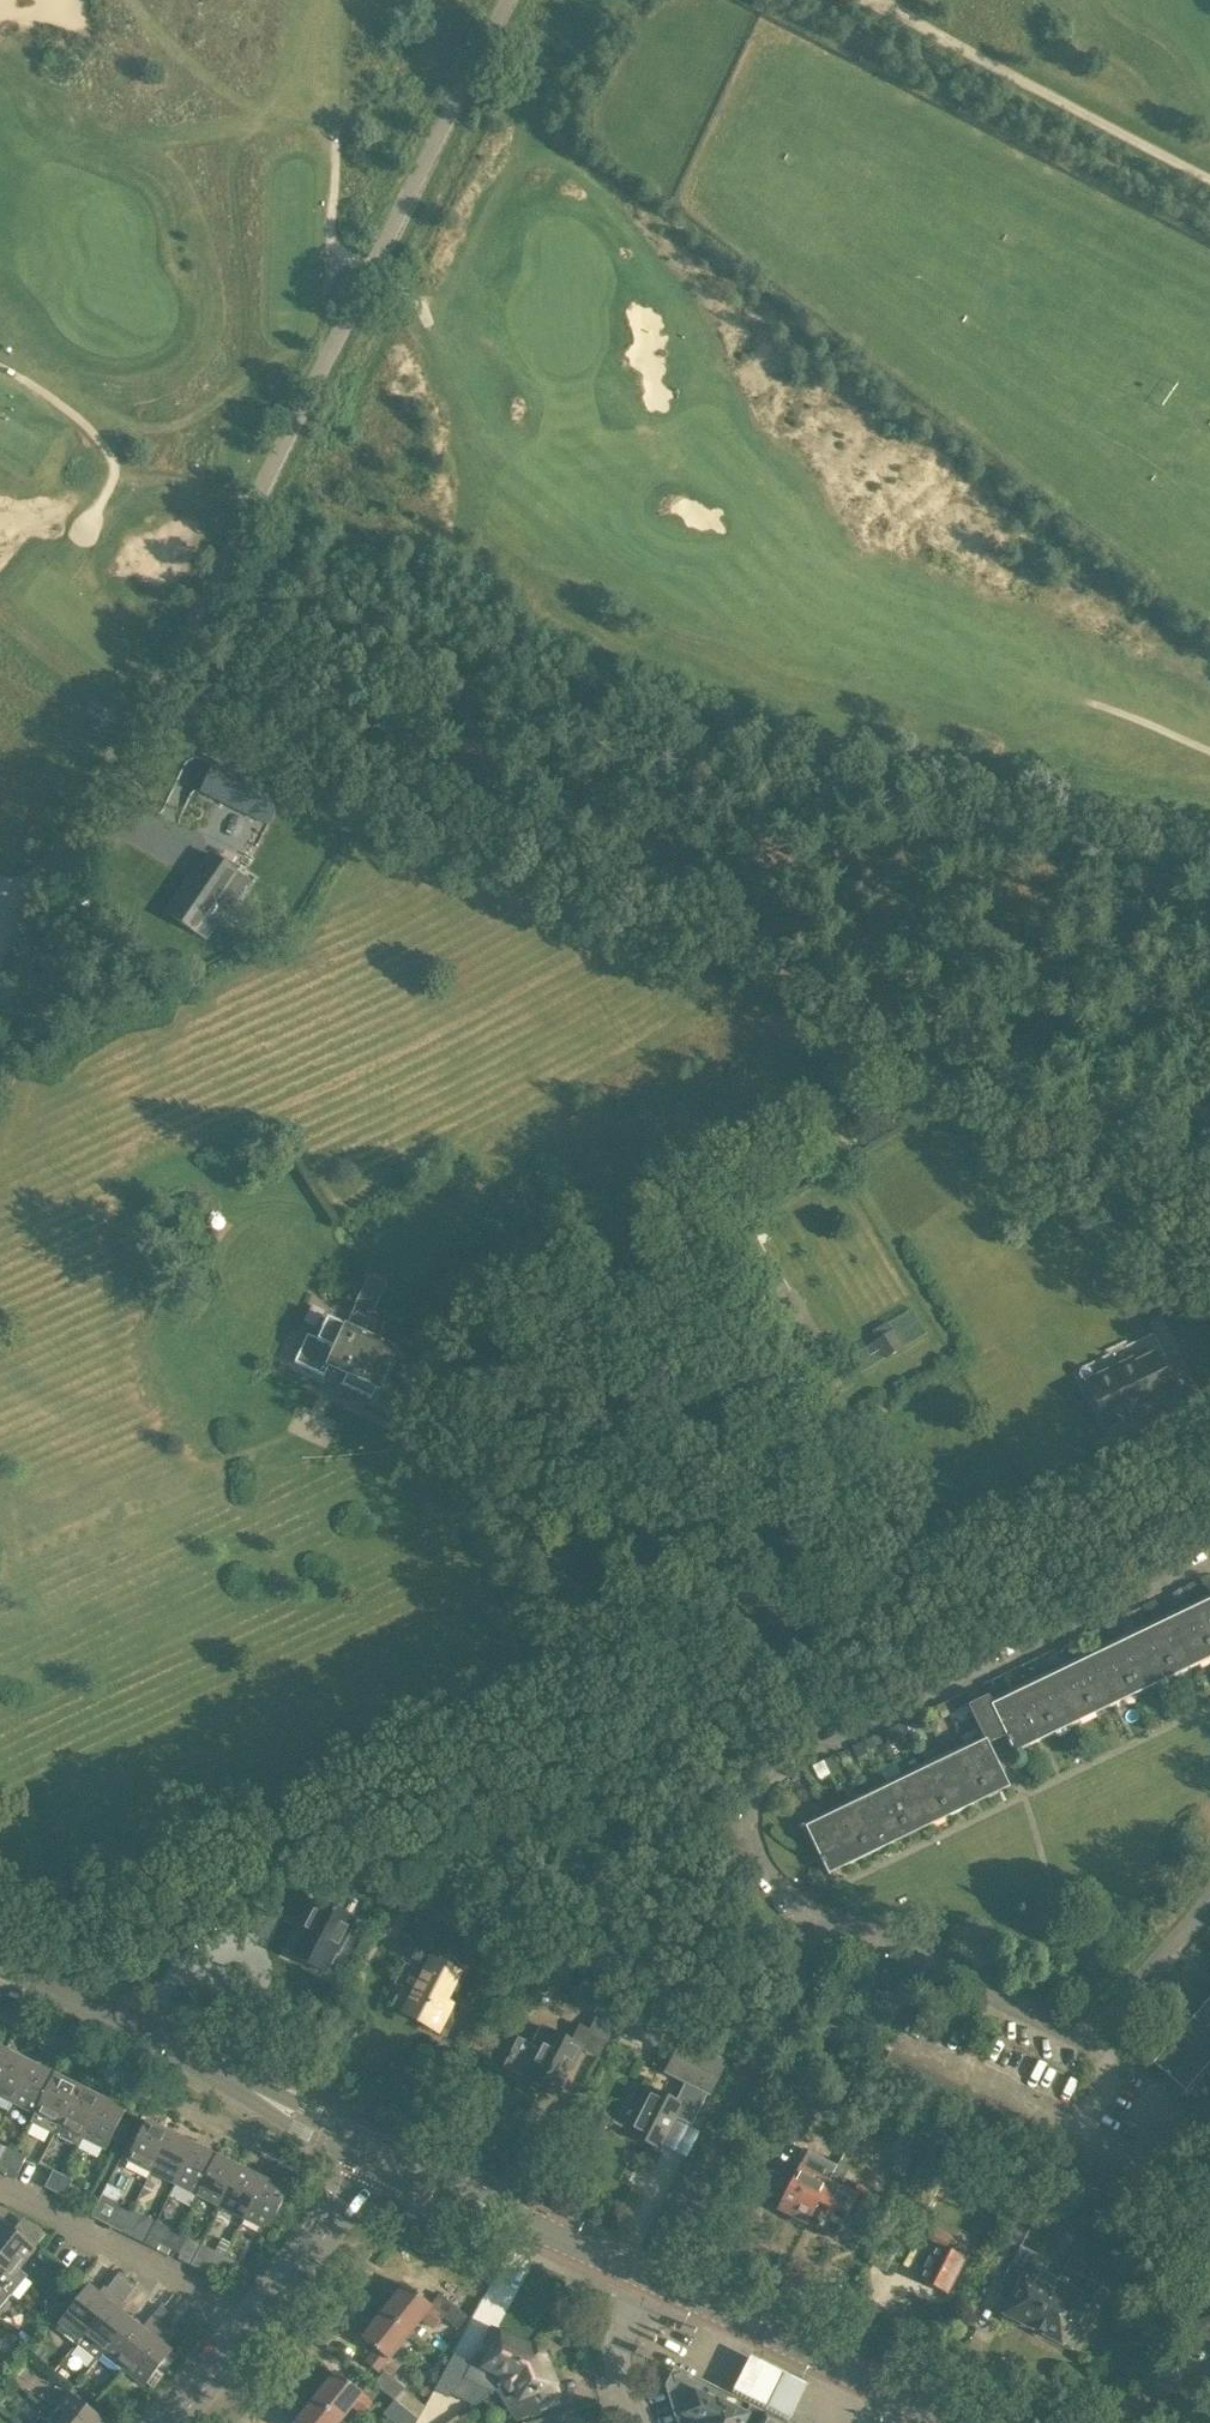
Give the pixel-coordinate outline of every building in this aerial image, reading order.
[(215,764),(201,792),(268,824),(282,796),(215,764)] [(238,866),(268,880),(276,863),(246,849),(238,866)] [(218,924),(248,880),(209,854),(191,880),(188,878),(176,896),(218,924)] [(379,1299),(362,1291),(356,1302),(374,1310),(379,1299)] [(877,1343),(853,1356),(861,1371),(928,1334),(914,1309),(890,1322),(894,1330),(889,1333),(885,1325),(873,1331),(877,1339),(875,1340),(877,1343)] [(308,1336),(295,1363),(371,1397),(375,1389),(379,1390),(397,1350),(345,1326),(345,1327),(327,1318),(317,1340),(308,1336)] [(1088,1386),(1106,1422),(1106,1421),(1108,1426),(1128,1416),(1126,1412),(1172,1389),(1155,1354),(1135,1364),(1133,1359),(1114,1368),(1116,1372),(1088,1386)] [(1157,1438),(1139,1447),(1145,1459),(1163,1450),(1157,1438)] [(1209,1659),(1209,1600),(992,1705),(988,1696),(967,1706),(984,1741),(805,1827),(828,1875),(1009,1788),(988,1744),(1005,1736),(1013,1754),(1209,1659)] [(915,1717),(905,1722),(908,1730),(919,1725),(915,1717)] [(906,1733),(902,1723),(890,1728),(895,1738),(906,1733)] [(865,1740),(868,1749),(882,1743),(878,1735),(865,1740)] [(862,1742),(851,1747),(856,1758),(857,1757),(866,1753),(867,1752),(862,1742)] [(832,1757),(824,1761),(831,1774),(839,1770),(832,1757)] [(824,1761),(811,1767),(818,1780),(831,1774),(824,1761)] [(810,1785),(803,1771),(792,1776),(799,1790),(810,1785)] [(300,1934),(290,1954),(326,1972),(336,1952),(338,1953),(355,1919),(317,1900),(299,1934),(300,1934)] [(403,2012),(438,2030),(448,2011),(441,2007),(451,1989),(458,1992),(475,1958),(435,1938),(417,1972),(423,1974),(413,1993),(400,1987),(391,2004),(404,2011),(403,2012)] [(648,2007),(660,2013),(666,2001),(655,1995),(648,2007)] [(1152,2063),(1184,2091),(1185,2091),(1203,2107),(1209,2099),(1191,2083),(1209,2062),(1209,1997),(1152,2063)] [(618,2029),(646,2042),(655,2023),(628,2009),(618,2029)] [(504,2068),(557,2095),(581,2049),(598,2058),(616,2024),(596,2014),(589,2030),(579,2024),(570,2042),(542,2027),(533,2044),(520,2037),(504,2068)] [(668,2072),(687,2082),(698,2087),(700,2083),(706,2086),(700,2098),(706,2101),(709,2094),(710,2095),(727,2064),(684,2041),(668,2072)] [(875,2081),(888,2087),(902,2058),(889,2051),(875,2081)] [(0,2068),(0,2107),(7,2111),(12,2102),(31,2063),(8,2052),(0,2068)] [(888,2087),(901,2094),(915,2064),(902,2058),(888,2087)] [(31,2063),(12,2102),(35,2114),(54,2075),(31,2063)] [(901,2094),(914,2100),(928,2071),(915,2064),(901,2094)] [(914,2100),(926,2107),(941,2077),(928,2071),(914,2100)] [(35,2114),(31,2122),(54,2134),(77,2086),(54,2075),(35,2114)] [(926,2107),(939,2113),(954,2084),(941,2077),(926,2107)] [(687,2082),(676,2102),(648,2087),(625,2130),(660,2149),(676,2118),(692,2126),(706,2101),(700,2098),(706,2086),(700,2083),(698,2087),(687,2082)] [(939,2113),(952,2119),(967,2090),(954,2084),(939,2113)] [(77,2086),(54,2134),(77,2145),(81,2137),(101,2098),(77,2086)] [(101,2098),(81,2137),(105,2149),(125,2110),(101,2098)] [(146,2121),(126,2159),(151,2172),(170,2133),(146,2121)] [(170,2133),(151,2172),(174,2183),(193,2144),(170,2133)] [(193,2144),(174,2183),(197,2195),(216,2156),(193,2144)] [(792,2180),(777,2208),(806,2223),(828,2183),(807,2172),(818,2151),(807,2145),(790,2179),(792,2180)] [(0,2160),(0,2165),(8,2169),(16,2153),(6,2148),(0,2160)] [(16,2153),(8,2169),(17,2173),(25,2157),(16,2153)] [(216,2156),(197,2195),(220,2206),(240,2167),(216,2156)] [(962,2185),(965,2179),(924,2157),(903,2196),(929,2210),(942,2187),(944,2188),(943,2190),(973,2206),(983,2188),(975,2184),(971,2190),(962,2185)] [(828,2183),(806,2223),(836,2238),(847,2216),(853,2219),(857,2211),(862,2214),(872,2193),(856,2185),(851,2195),(839,2189),(850,2166),(839,2161),(828,2183)] [(240,2167),(220,2206),(243,2218),(263,2179),(240,2167)] [(44,2187),(54,2192),(62,2176),(52,2171),(44,2187)] [(62,2176),(54,2192),(63,2197),(71,2180),(62,2176)] [(263,2179),(243,2218),(268,2230),(287,2191),(263,2179)] [(1020,2211),(1033,2218),(1046,2193),(1033,2186),(1020,2211)] [(114,2222),(112,2226),(121,2231),(123,2227),(131,2210),(122,2206),(114,2222)] [(123,2227),(121,2231),(131,2236),(133,2232),(141,2215),(131,2210),(123,2227)] [(1035,2219),(1033,2218),(1020,2211),(1019,2211),(1012,2227),(1005,2241),(1019,2248),(1019,2247),(1020,2247),(1030,2228),(1035,2219)] [(18,2270),(35,2249),(13,2231),(1,2221),(0,2222),(0,2255),(18,2270)] [(168,2228),(160,2245),(169,2249),(178,2233),(168,2228)] [(945,2248),(949,2239),(935,2232),(930,2242),(935,2245),(918,2280),(946,2294),(964,2258),(945,2248)] [(178,2233),(169,2249),(179,2254),(187,2238),(178,2233)] [(230,2244),(221,2239),(215,2252),(224,2257),(230,2244)] [(1019,2248),(998,2286),(1015,2295),(1005,2314),(1017,2320),(1018,2324),(1025,2328),(1029,2326),(1032,2328),(1057,2281),(1041,2273),(1047,2261),(1020,2247),(1019,2247),(1019,2248)] [(214,2252),(206,2268),(216,2273),(224,2257),(215,2252),(214,2252)] [(10,2296),(11,2297),(27,2277),(18,2270),(0,2255),(0,2288),(10,2296)] [(1057,2281),(1032,2328),(1068,2347),(1078,2328),(1070,2324),(1081,2302),(1089,2306),(1100,2286),(1080,2275),(1086,2264),(1070,2256),(1057,2281)] [(224,2257),(216,2273),(225,2278),(233,2261),(224,2257)] [(61,2320),(54,2328),(76,2345),(82,2337),(120,2289),(128,2279),(119,2272),(104,2291),(101,2289),(98,2294),(88,2286),(61,2320)] [(82,2337),(76,2345),(96,2361),(102,2353),(129,2319),(120,2311),(123,2307),(121,2305),(129,2295),(136,2285),(128,2279),(120,2289),(82,2337)] [(404,2285),(383,2312),(410,2333),(421,2318),(434,2329),(442,2318),(457,2330),(468,2316),(439,2293),(430,2305),(404,2285)] [(10,2296),(0,2288),(0,2309),(10,2296)] [(1196,2320),(1209,2331),(1209,2303),(1196,2320)] [(129,2319),(102,2353),(122,2369),(161,2321),(168,2311),(161,2306),(154,2315),(152,2314),(141,2328),(129,2319)] [(410,2333),(383,2312),(361,2338),(376,2350),(365,2363),(376,2372),(387,2359),(388,2360),(410,2333)] [(161,2321),(122,2369),(144,2386),(171,2352),(165,2347),(158,2341),(169,2327),(168,2326),(161,2321)] [(473,2366),(465,2381),(475,2385),(476,2384),(494,2392),(495,2391),(540,2354),(536,2350),(490,2328),(489,2329),(492,2330),(485,2345),(491,2348),(481,2369),(473,2366)] [(22,2331),(19,2336),(29,2344),(32,2340),(22,2331)] [(807,2383),(746,2353),(728,2389),(789,2420),(807,2383)] [(540,2354),(495,2391),(508,2405),(518,2422),(533,2415),(533,2417),(543,2414),(538,2401),(557,2393),(558,2396),(559,2395),(543,2358),(540,2354)] [(452,2358),(433,2392),(447,2400),(466,2366),(452,2358)] [(666,2385),(678,2422),(784,2422),(748,2405),(747,2406),(674,2369),(666,2385)] [(335,2372),(313,2399),(340,2421),(352,2406),(364,2416),(373,2405),(364,2398),(361,2395),(362,2394),(335,2372)] [(403,2389),(392,2402),(416,2421),(426,2408),(403,2389)] [(68,2392),(51,2413),(63,2422),(99,2422),(102,2419),(68,2392)] [(0,2396),(0,2405),(4,2408),(8,2403),(0,2396)] [(294,2422),(338,2422),(340,2421),(313,2399),(294,2422)] [(383,2414),(394,2422),(414,2422),(416,2421),(392,2402),(383,2414)] [(444,2412),(431,2422),(432,2422),(446,2422),(450,2420),(444,2412)] [(51,2413),(43,2422),(63,2422),(51,2413)]
